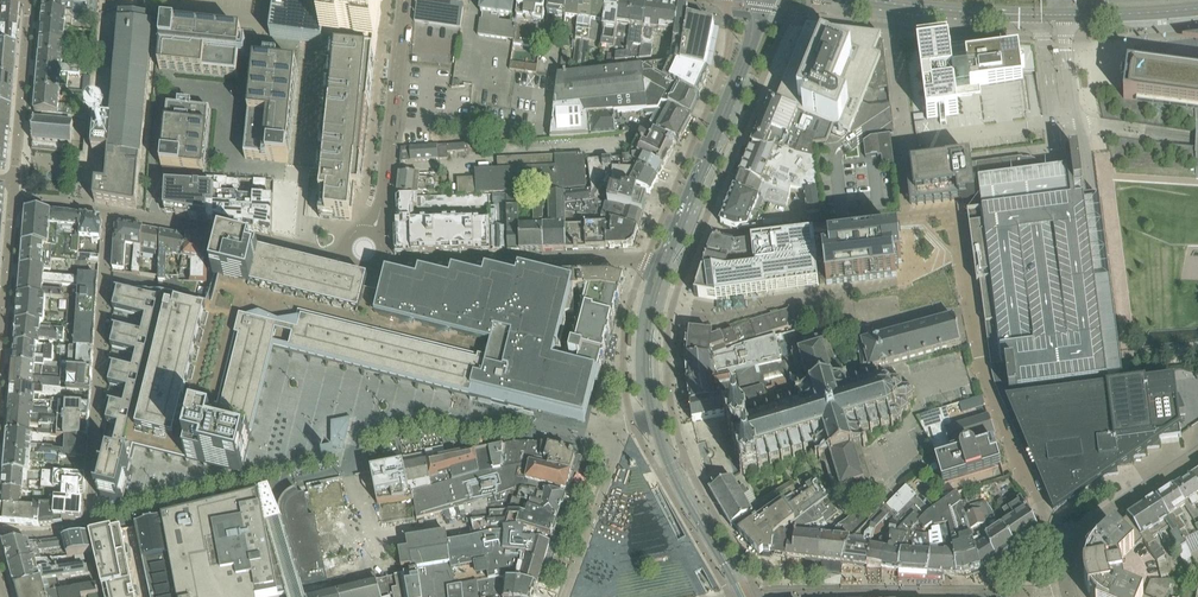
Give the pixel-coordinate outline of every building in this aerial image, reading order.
[(44,10),(86,14),(95,15),(97,0),(45,0),(44,10)] [(270,37),(323,44),(324,36),(358,40),(359,32),(376,35),(377,35),(378,35),(379,26),(378,25),(377,25),(323,17),(325,3),(306,0),(276,0),(270,37)] [(323,17),(377,25),(378,25),(379,26),(381,11),(383,1),(383,0),(326,0),(325,3),(323,17)] [(414,22),(415,22),(439,25),(442,0),(416,0),(416,3),(417,3),(414,22)] [(439,25),(461,28),(464,0),(442,0),(439,25)] [(481,13),(483,13),(482,20),(480,19),(478,35),(514,40),(519,0),(483,0),(481,13)] [(544,21),(547,0),(519,0),(514,40),(513,44),(540,48),(544,21)] [(544,21),(547,21),(547,22),(549,24),(552,25),(552,27),(555,31),(561,31),(564,29),(568,0),(547,0),(544,21)] [(575,39),(578,20),(581,0),(568,0),(564,29),(565,29),(564,35),(572,36),(572,39),(573,39),(573,42),(575,43),(575,39)] [(571,70),(585,69),(587,55),(589,40),(595,0),(581,0),(578,20),(575,39),(575,43),(573,53),(571,70)] [(604,24),(607,0),(595,0),(589,40),(597,41),(599,23),(604,24)] [(601,47),(614,48),(621,1),(616,0),(607,0),(604,24),(601,47)] [(613,54),(612,63),(616,62),(616,53),(627,52),(630,26),(634,2),(621,1),(614,48),(613,54)] [(616,62),(615,66),(634,64),(636,63),(639,59),(639,55),(637,54),(638,48),(640,48),(642,38),(647,4),(634,2),(630,26),(627,52),(616,53),(616,62)] [(640,48),(639,59),(652,58),(653,50),(652,50),(654,34),(661,35),(661,31),(669,32),(669,29),(676,30),(679,9),(672,8),(647,4),(642,38),(640,48)] [(16,31),(18,8),(0,6),(0,33),(1,33),(1,30),(16,31)] [(679,9),(676,30),(671,63),(682,61),(687,19),(688,10),(679,9)] [(85,22),(86,14),(44,10),(43,25),(73,27),(73,21),(85,22)] [(153,29),(147,28),(148,20),(122,18),(113,121),(96,120),(93,151),(110,152),(107,186),(97,185),(95,202),(137,209),(153,29)] [(714,26),(687,19),(682,61),(671,63),(705,71),(712,34),(714,26)] [(41,40),(65,42),(93,44),(94,38),(72,36),(73,27),(43,25),(41,40)] [(247,45),(241,45),(242,35),(164,27),(159,69),(238,77),(240,58),(246,59),(247,45)] [(807,27),(776,102),(850,132),(853,156),(865,154),(866,158),(877,156),(878,157),(882,157),(881,152),(893,150),(891,135),(895,134),(893,123),(891,104),(890,95),(882,40),(880,40),(881,36),(807,27)] [(15,46),(16,31),(1,30),(1,33),(0,33),(0,45),(15,46)] [(358,40),(356,52),(373,54),(373,56),(375,56),(378,35),(377,35),(376,35),(359,32),(358,40)] [(65,46),(65,42),(41,40),(40,55),(64,57),(72,58),(73,46),(65,46)] [(14,62),(15,46),(0,45),(0,61),(14,62)] [(950,46),(918,50),(918,51),(921,67),(927,119),(927,120),(940,118),(941,124),(947,124),(946,117),(959,115),(955,90),(1023,81),(1022,72),(1021,69),(1025,68),(1024,62),(1021,63),(1019,50),(984,55),(982,55),(981,46),(950,50),(950,46)] [(299,47),(299,55),(286,54),(286,61),(314,62),(314,55),(323,56),(323,48),(299,47)] [(562,50),(560,73),(566,72),(569,51),(562,50)] [(324,178),(320,218),(351,221),(354,191),(361,192),(375,56),(374,56),(372,56),(337,52),(324,177),(324,178)] [(40,55),(39,70),(70,72),(81,73),(81,67),(63,65),(64,57),(40,55)] [(255,63),(245,157),(245,159),(288,163),(297,68),(278,66),(279,60),(266,59),(265,64),(255,63)] [(12,79),(12,78),(12,76),(14,62),(0,61),(0,78),(12,79)] [(511,62),(510,69),(516,70),(524,71),(525,64),(511,62)] [(662,78),(699,97),(700,97),(700,96),(710,74),(710,73),(705,71),(671,63),(670,63),(662,78)] [(559,75),(550,138),(551,139),(590,135),(588,114),(616,112),(648,109),(659,108),(663,101),(692,116),(692,115),(692,114),(694,109),(643,82),(642,67),(559,75)] [(694,109),(699,97),(662,78),(642,67),(643,82),(694,109)] [(1141,70),(1128,68),(1128,70),(1132,70),(1131,80),(1122,79),(1121,87),(1130,88),(1129,97),(1124,97),(1124,98),(1137,100),(1136,105),(1197,112),(1197,77),(1141,70)] [(37,89),(37,91),(49,92),(49,90),(61,91),(62,87),(69,88),(70,72),(39,70),(37,89)] [(11,94),(12,79),(0,78),(0,93),(11,94)] [(37,91),(35,113),(63,115),(71,116),(72,105),(60,104),(61,91),(49,90),(49,92),(37,91)] [(10,109),(11,94),(0,93),(0,108),(10,109)] [(827,142),(831,134),(834,126),(776,102),(771,100),(752,148),(756,150),(775,148),(815,158),(814,144),(827,142)] [(171,168),(170,175),(179,176),(204,177),(210,110),(191,108),(192,103),(179,101),(178,107),(168,106),(162,167),(163,167),(171,168)] [(663,101),(659,108),(656,114),(652,122),(679,138),(691,116),(692,116),(663,101)] [(10,109),(0,108),(0,137),(7,138),(10,109)] [(617,133),(616,112),(588,114),(590,135),(617,133)] [(32,149),(33,150),(33,149),(70,153),(73,123),(62,122),(63,115),(42,113),(41,120),(35,119),(32,149)] [(631,151),(625,152),(625,157),(639,156),(663,168),(676,143),(650,131),(648,135),(643,133),(642,134),(638,134),(631,148),(631,151)] [(402,149),(400,162),(449,159),(448,152),(465,151),(465,144),(402,149)] [(790,186),(792,186),(805,189),(818,187),(815,158),(775,148),(756,150),(752,148),(742,172),(762,181),(761,184),(770,188),(789,195),(790,186)] [(895,165),(893,150),(881,152),(882,157),(883,167),(895,165)] [(1069,151),(1072,169),(1068,169),(1048,171),(1041,172),(978,180),(978,181),(980,197),(981,199),(981,200),(982,212),(968,214),(977,283),(980,283),(986,324),(986,325),(990,325),(996,366),(996,369),(997,371),(997,374),(998,377),(998,379),(999,382),(1001,387),(1004,393),(1108,379),(1096,280),(1110,279),(1099,196),(1084,198),(1083,186),(1078,150),(1069,151)] [(587,188),(585,153),(497,157),(498,169),(475,170),(475,177),(457,178),(458,194),(587,188)] [(636,168),(658,179),(663,168),(639,156),(625,157),(602,159),(603,169),(636,168)] [(976,164),(978,180),(1041,172),(1041,171),(1040,167),(1038,163),(1035,160),(1031,158),(1027,158),(1023,159),(1023,157),(976,163),(976,164)] [(627,187),(650,193),(658,179),(636,168),(603,169),(602,159),(591,160),(588,160),(591,190),(565,193),(566,206),(593,202),(602,204),(595,198),(604,185),(627,187)] [(978,181),(978,180),(976,164),(971,164),(971,159),(912,166),(912,167),(907,168),(907,169),(906,169),(910,204),(911,203),(912,204),(917,204),(917,205),(980,197),(978,181)] [(857,164),(830,165),(831,180),(858,178),(857,164)] [(171,168),(163,167),(162,174),(165,174),(165,175),(170,175),(171,168)] [(791,194),(792,186),(790,186),(789,195),(770,188),(761,184),(762,181),(742,172),(735,189),(756,198),(765,200),(788,206),(790,194),(791,194)] [(420,174),(400,173),(399,184),(433,185),(435,185),(435,180),(419,178),(420,174)] [(179,176),(177,217),(207,222),(208,206),(214,207),(214,201),(215,177),(204,177),(179,176)] [(207,222),(225,225),(227,195),(222,195),(222,186),(227,187),(227,178),(215,177),(214,201),(214,207),(208,206),(207,222)] [(236,227),(257,231),(260,180),(254,180),(254,187),(253,187),(252,194),(245,194),(238,194),(238,205),(236,227)] [(265,180),(260,180),(257,231),(272,234),(273,196),(266,196),(267,188),(265,187),(265,180)] [(433,185),(399,184),(397,195),(418,195),(418,190),(434,191),(435,185),(433,185)] [(887,186),(844,191),(845,207),(889,202),(887,186)] [(225,225),(236,227),(238,205),(238,194),(238,187),(233,187),(233,196),(231,196),(227,195),(225,225)] [(807,213),(821,212),(818,187),(805,189),(807,213)] [(737,230),(743,229),(756,227),(761,215),(759,214),(765,200),(756,198),(735,189),(721,224),(731,228),(737,230)] [(620,208),(643,214),(647,198),(624,191),(623,195),(612,192),(608,205),(620,208)] [(543,227),(543,251),(566,250),(566,214),(566,206),(565,193),(544,194),(545,227),(543,227)] [(520,227),(520,251),(543,251),(543,227),(545,227),(544,194),(542,194),(542,209),(534,209),(534,219),(520,219),(520,227)] [(493,195),(493,203),(507,203),(507,195),(493,195)] [(507,203),(508,228),(508,252),(520,251),(520,227),(520,219),(519,195),(507,195),(507,203)] [(395,255),(490,252),(491,252),(491,219),(415,221),(415,209),(418,208),(417,197),(397,198),(398,222),(396,222),(397,228),(394,228),(395,255)] [(616,223),(638,230),(643,214),(620,208),(608,205),(602,204),(593,202),(566,206),(566,214),(574,215),(574,214),(593,218),(613,222),(616,223)] [(491,206),(491,219),(491,252),(508,252),(508,228),(497,228),(497,206),(491,206)] [(27,214),(25,232),(85,237),(86,217),(81,216),(69,214),(30,211),(27,214)] [(566,250),(633,248),(638,230),(616,223),(613,222),(611,227),(607,227),(607,225),(574,226),(574,215),(566,214),(566,250)] [(86,217),(85,237),(85,239),(93,240),(92,242),(98,243),(98,240),(101,240),(102,220),(86,217)] [(115,244),(113,269),(125,271),(125,266),(130,266),(132,250),(131,247),(133,226),(127,225),(120,224),(116,227),(115,244)] [(133,226),(131,247),(135,247),(132,274),(140,275),(140,260),(141,248),(140,248),(142,227),(133,226)] [(886,226),(815,235),(817,255),(821,286),(897,277),(895,265),(903,264),(899,236),(887,237),(886,226)] [(141,248),(140,260),(141,255),(141,254),(156,256),(156,255),(160,255),(161,231),(160,231),(159,231),(142,227),(140,248),(141,248)] [(166,282),(167,254),(180,256),(179,261),(183,261),(183,257),(184,257),(187,236),(161,231),(160,255),(159,278),(159,282),(166,282)] [(85,239),(85,237),(25,232),(24,243),(45,246),(53,246),(52,258),(52,260),(78,262),(92,263),(99,263),(100,255),(93,254),(79,254),(79,252),(79,248),(80,238),(85,239)] [(695,295),(695,296),(716,300),(768,293),(767,289),(798,285),(817,282),(817,286),(819,286),(816,264),(817,264),(816,255),(817,255),(815,235),(814,235),(788,238),(769,240),(752,242),(751,242),(753,261),(755,271),(728,274),(705,269),(704,269),(703,272),(702,272),(702,273),(704,274),(702,280),(701,281),(699,288),(699,289),(697,295),(695,295)] [(181,269),(192,271),(191,283),(199,283),(203,283),(203,282),(207,282),(207,258),(203,258),(206,239),(187,236),(184,257),(183,257),(183,261),(181,269)] [(736,263),(753,261),(751,242),(736,244),(718,240),(714,242),(709,256),(736,263)] [(23,255),(52,258),(53,246),(45,246),(24,243),(23,255)] [(103,476),(98,498),(101,499),(101,502),(120,507),(121,504),(135,450),(151,454),(153,454),(169,458),(171,459),(187,463),(189,463),(205,467),(207,468),(223,472),(225,472),(242,477),(244,470),(247,457),(251,441),(252,439),(256,423),(256,421),(260,405),(261,403),(265,387),(265,385),(269,369),(270,367),(274,351),(351,370),(479,402),(479,405),(492,408),(492,406),(494,406),(534,416),(534,414),(532,414),(533,409),(577,420),(585,422),(585,420),(595,381),(598,381),(600,374),(598,373),(598,374),(582,370),(578,369),(567,367),(567,347),(561,345),(564,331),(567,329),(566,316),(575,316),(574,293),(575,293),(575,278),(574,278),(565,279),(551,279),(526,273),(519,271),(518,275),(517,279),(502,276),(486,272),(485,276),(484,281),(480,280),(476,279),(468,277),(453,273),(452,277),(451,282),(420,274),(420,276),(419,277),(418,283),(417,283),(398,278),(390,276),(387,275),(384,284),(380,301),(382,302),(378,318),(376,317),(374,327),(363,324),(358,323),(360,313),(358,313),(362,297),(364,297),(368,280),(313,266),(260,253),(228,245),(223,244),(218,264),(207,306),(120,284),(120,285),(119,291),(118,292),(118,294),(118,295),(117,299),(114,311),(146,319),(142,335),(116,329),(116,330),(116,331),(115,333),(114,340),(112,348),(112,349),(137,355),(133,371),(114,367),(114,368),(109,386),(110,386),(128,391),(124,407),(112,404),(112,405),(111,409),(107,424),(108,424),(119,427),(117,438),(107,476),(107,477),(103,476)] [(23,255),(22,267),(45,270),(45,269),(51,269),(52,260),(52,258),(23,255)] [(755,271),(753,261),(736,263),(709,256),(704,269),(705,269),(728,274),(755,271)] [(44,284),(81,286),(81,276),(80,276),(80,279),(45,276),(45,270),(22,267),(21,282),(44,284)] [(81,276),(81,286),(80,298),(79,302),(96,304),(98,277),(81,276)] [(610,277),(574,278),(575,278),(575,293),(580,293),(606,292),(621,295),(622,295),(625,281),(625,280),(610,277)] [(1054,510),(1106,476),(1119,474),(1118,468),(1119,468),(1119,466),(1132,464),(1133,465),(1134,464),(1133,460),(1133,458),(1147,456),(1146,449),(1148,449),(1160,447),(1160,441),(1161,440),(1180,438),(1181,438),(1181,434),(1174,379),(1146,383),(1134,384),(1124,386),(1123,383),(1123,378),(1110,279),(1096,280),(1108,379),(1004,393),(1009,406),(1026,446),(1027,446),(1031,457),(1028,457),(1032,467),(1035,467),(1054,510)] [(21,282),(20,295),(47,298),(64,300),(64,292),(44,290),(44,284),(21,282)] [(180,282),(178,292),(196,296),(199,283),(191,283),(180,282)] [(574,350),(571,359),(580,361),(578,369),(582,370),(598,374),(598,373),(600,374),(602,367),(603,366),(601,365),(602,360),(604,361),(621,295),(606,292),(580,293),(580,301),(588,301),(574,350)] [(45,324),(47,298),(20,295),(17,321),(45,324)] [(67,326),(77,327),(78,302),(69,301),(67,326)] [(96,304),(79,302),(78,302),(77,327),(95,328),(96,304)] [(712,333),(688,332),(686,345),(711,347),(744,335),(747,341),(772,332),(793,325),(796,324),(796,322),(805,319),(801,305),(788,309),(788,310),(778,313),(770,315),(765,317),(741,324),(727,328),(719,331),(712,331),(712,332),(712,333)] [(872,340),(858,344),(862,371),(862,372),(869,370),(877,368),(877,367),(961,344),(954,318),(889,336),(887,329),(870,333),(872,340)] [(45,324),(17,321),(17,333),(66,337),(66,341),(72,342),(72,336),(66,335),(66,330),(52,329),(52,325),(45,324)] [(77,327),(75,349),(93,351),(95,328),(77,327)] [(66,337),(17,333),(16,343),(41,345),(41,341),(50,341),(50,342),(65,343),(65,348),(71,348),(72,342),(66,341),(66,337)] [(709,359),(685,358),(688,384),(714,379),(786,362),(789,362),(785,344),(782,345),(781,341),(784,340),(783,334),(773,337),(744,345),(728,351),(709,359)] [(686,345),(685,358),(709,359),(728,351),(727,349),(745,342),(747,341),(744,335),(711,347),(686,345)] [(727,420),(725,421),(725,423),(728,422),(732,435),(729,436),(730,438),(733,437),(738,455),(736,456),(736,458),(739,458),(743,471),(740,471),(741,473),(743,473),(744,475),(746,475),(746,472),(758,468),(758,470),(761,469),(760,466),(763,466),(762,463),(759,464),(759,462),(768,459),(769,463),(772,462),(771,458),(780,456),(781,459),(784,458),(783,455),(792,452),(793,456),(795,455),(794,452),(803,449),(804,452),(807,452),(806,448),(815,446),(817,454),(814,455),(815,457),(818,456),(819,460),(821,460),(821,461),(827,463),(828,463),(831,470),(829,470),(830,472),(831,472),(833,479),(832,479),(832,482),(834,481),(836,488),(834,488),(835,490),(836,489),(837,492),(844,489),(843,486),(862,480),(862,482),(863,485),(870,483),(869,480),(871,480),(871,479),(869,479),(867,472),(868,471),(868,470),(866,471),(864,463),(866,462),(865,461),(864,462),(861,454),(863,454),(863,453),(861,453),(858,445),(863,444),(864,448),(866,447),(865,443),(869,442),(868,440),(864,441),(862,432),(870,430),(871,433),(873,433),(872,429),(881,427),(882,430),(884,429),(883,426),(891,424),(892,427),(895,426),(894,423),(899,421),(901,423),(902,422),(901,420),(902,414),(909,410),(911,411),(912,409),(909,408),(907,401),(913,397),(915,398),(916,396),(914,395),(912,389),(913,387),(912,386),(910,388),(903,388),(901,381),(903,379),(901,378),(900,380),(892,380),(887,376),(888,374),(886,373),(885,376),(879,378),(878,374),(876,375),(877,378),(869,381),(868,377),(866,378),(867,381),(859,384),(857,380),(855,381),(856,385),(849,387),(846,379),(849,378),(848,376),(845,376),(844,374),(843,374),(843,373),(838,370),(835,371),(833,363),(835,363),(834,361),(833,361),(830,354),(832,354),(831,352),(830,353),(828,346),(829,345),(829,344),(827,344),(826,342),(819,344),(820,347),(802,353),(801,350),(793,352),(794,354),(792,355),(793,357),(795,356),(797,363),(795,363),(795,365),(797,365),(799,372),(797,372),(798,374),(800,374),(802,380),(800,381),(800,382),(802,382),(804,390),(799,391),(798,387),(796,388),(797,392),(795,392),(795,395),(799,394),(801,402),(793,405),(792,401),(789,402),(790,405),(781,408),(780,405),(777,406),(778,409),(770,412),(769,408),(766,409),(767,412),(758,415),(757,412),(754,412),(755,416),(746,419),(744,413),(741,414),(742,416),(730,419),(729,417),(727,417),(727,420)] [(41,346),(41,345),(16,343),(14,365),(60,370),(60,369),(53,368),(53,363),(54,363),(55,347),(46,346),(41,346)] [(93,351),(75,349),(71,348),(65,348),(58,347),(57,354),(61,355),(60,369),(60,370),(62,370),(92,374),(92,371),(93,351)] [(714,379),(688,384),(690,398),(767,383),(770,383),(781,381),(791,378),(790,377),(786,362),(714,379)] [(14,365),(12,386),(60,392),(61,381),(42,379),(42,375),(61,377),(62,370),(60,370),(14,365)] [(92,375),(92,374),(62,370),(61,377),(61,381),(60,392),(72,393),(91,395),(91,392),(88,392),(89,382),(92,382),(92,380),(92,378),(92,377),(92,375)] [(767,383),(690,398),(691,404),(690,404),(693,422),(693,421),(726,415),(726,414),(731,413),(731,414),(734,413),(767,404),(763,389),(768,388),(767,383)] [(35,403),(39,403),(39,396),(60,398),(72,400),(72,407),(92,409),(92,407),(90,406),(91,395),(72,393),(60,392),(12,386),(11,400),(35,403)] [(981,397),(976,398),(969,400),(972,409),(985,405),(983,396),(981,397)] [(35,413),(35,403),(11,400),(10,414),(50,418),(51,414),(35,413)] [(92,409),(72,407),(71,406),(67,406),(60,405),(59,419),(89,422),(89,421),(90,421),(90,420),(92,409)] [(930,413),(917,417),(936,453),(939,452),(950,449),(945,428),(952,426),(947,408),(945,408),(944,408),(943,408),(943,409),(940,410),(940,409),(939,410),(936,411),(934,411),(931,412),(930,413)] [(10,414),(8,433),(45,437),(57,438),(58,432),(39,431),(40,426),(58,428),(59,419),(50,418),(10,414)] [(952,426),(945,428),(950,449),(985,438),(996,435),(996,434),(988,415),(952,426)] [(89,424),(89,422),(59,419),(58,428),(58,432),(57,438),(64,439),(77,440),(88,441),(89,424),(89,425),(89,424)] [(337,423),(331,448),(343,451),(349,426),(337,423)] [(61,460),(64,461),(65,454),(64,454),(54,453),(54,450),(44,449),(45,437),(8,433),(6,455),(61,460)] [(941,459),(936,460),(943,483),(954,480),(1001,465),(998,454),(997,453),(992,454),(989,444),(987,445),(985,438),(950,449),(939,452),(941,459)] [(64,439),(64,454),(65,454),(64,461),(75,462),(77,440),(64,439)] [(88,441),(77,440),(75,462),(87,463),(88,441)] [(506,445),(504,468),(522,464),(529,466),(530,463),(530,462),(571,472),(571,471),(573,472),(578,474),(578,473),(583,457),(583,458),(583,457),(579,456),(576,450),(577,448),(576,448),(559,443),(558,443),(557,446),(558,446),(557,447),(549,445),(542,444),(542,457),(528,457),(528,442),(520,443),(506,445)] [(542,457),(542,444),(528,442),(528,457),(542,457)] [(493,471),(502,469),(503,446),(504,446),(503,445),(489,448),(493,471)] [(323,457),(334,455),(326,446),(323,457)] [(522,464),(504,468),(502,469),(493,471),(489,448),(475,451),(479,473),(456,480),(433,487),(413,492),(414,497),(413,497),(416,512),(417,519),(464,507),(495,497),(518,487),(546,493),(546,491),(557,494),(565,496),(564,496),(566,490),(566,491),(571,472),(530,462),(530,463),(529,466),(522,464)] [(475,451),(451,456),(456,480),(479,473),(475,451)] [(40,467),(60,468),(61,460),(6,455),(5,471),(40,474),(40,467)] [(433,487),(456,480),(451,456),(427,461),(430,478),(431,479),(431,480),(433,487)] [(87,463),(75,462),(64,461),(61,460),(60,468),(59,476),(86,479),(87,463)] [(430,478),(427,461),(404,465),(408,488),(412,487),(413,492),(433,487),(431,480),(431,479),(430,478)] [(408,488),(404,465),(371,472),(378,504),(413,497),(414,497),(413,492),(412,487),(408,488)] [(5,471),(3,490),(24,492),(30,493),(30,490),(30,483),(40,484),(41,475),(40,474),(5,471)] [(364,474),(310,485),(328,584),(367,576),(370,566),(382,563),(364,474)] [(40,484),(39,491),(60,493),(85,495),(85,493),(86,479),(59,476),(41,475),(40,484)] [(1184,503),(1189,499),(1193,505),(1197,502),(1197,484),(1192,475),(1173,487),(1184,503)] [(710,490),(711,491),(717,502),(718,504),(721,509),(721,508),(722,510),(731,525),(731,526),(731,527),(733,526),(734,525),(740,533),(757,521),(772,509),(771,508),(797,492),(791,483),(758,503),(750,508),(743,496),(749,493),(745,486),(739,489),(733,478),(711,490),(710,490)] [(740,533),(739,534),(757,552),(772,554),(774,538),(821,502),(823,504),(827,500),(826,500),(830,497),(818,481),(806,488),(774,511),(772,509),(757,521),(740,533)] [(907,486),(887,506),(893,511),(897,515),(916,496),(907,486)] [(530,502),(561,510),(565,496),(557,494),(546,491),(546,493),(518,487),(495,497),(464,507),(466,515),(490,510),(489,506),(514,501),(514,499),(529,503),(530,502)] [(1179,518),(1184,514),(1180,509),(1186,506),(1184,503),(1173,487),(1167,491),(1156,498),(1179,533),(1183,540),(1190,537),(1185,529),(1186,529),(1179,518)] [(866,503),(878,495),(874,489),(862,496),(866,503)] [(3,490),(2,507),(29,509),(29,502),(23,502),(24,492),(3,490)] [(281,520),(300,586),(327,581),(315,516),(309,517),(305,493),(299,495),(298,491),(293,493),(289,495),(286,498),(283,502),(281,506),(280,511),(280,515),(281,520)] [(60,493),(59,502),(57,525),(63,524),(63,520),(83,521),(84,502),(85,495),(60,493)] [(927,515),(919,523),(925,530),(933,525),(935,527),(949,524),(955,550),(953,550),(957,576),(965,576),(981,571),(982,571),(969,530),(970,530),(965,515),(963,508),(958,493),(955,495),(956,495),(937,509),(937,508),(935,509),(932,512),(927,515)] [(161,520),(175,596),(280,596),(286,596),(262,495),(163,519),(161,520)] [(919,523),(927,515),(932,512),(916,496),(897,515),(886,526),(890,532),(890,536),(887,550),(884,550),(881,569),(899,572),(901,551),(909,532),(912,530),(919,523)] [(1031,540),(1030,539),(1040,532),(1029,511),(1031,510),(1028,501),(1027,502),(1028,503),(1023,504),(1021,499),(1019,496),(1008,503),(1006,498),(1003,500),(1001,500),(997,502),(997,504),(998,505),(997,505),(999,508),(993,512),(1017,548),(1025,542),(1026,542),(1027,543),(1031,540)] [(40,527),(41,508),(42,498),(35,498),(34,498),(33,509),(29,509),(2,507),(0,523),(40,527)] [(1143,506),(1161,534),(1169,529),(1172,533),(1171,534),(1180,550),(1186,546),(1183,540),(1179,533),(1156,498),(1143,506)] [(558,520),(558,519),(561,510),(530,502),(529,503),(514,499),(514,501),(489,506),(490,510),(466,515),(467,523),(470,522),(483,521),(492,520),(491,513),(510,511),(525,516),(526,511),(541,516),(558,520)] [(967,507),(963,508),(965,515),(981,510),(986,525),(984,525),(982,526),(984,533),(990,548),(998,560),(1017,548),(993,512),(986,501),(980,503),(979,504),(967,507)] [(56,508),(41,508),(40,527),(57,525),(59,502),(57,502),(56,508)] [(772,554),(772,556),(786,557),(787,547),(794,548),(796,531),(818,524),(824,520),(827,523),(839,513),(833,505),(827,509),(823,504),(821,502),(774,538),(772,554)] [(822,536),(818,561),(842,563),(849,544),(881,511),(872,502),(857,511),(853,515),(846,521),(839,526),(837,528),(836,533),(830,532),(824,536),(822,536)] [(849,544),(842,563),(864,566),(867,566),(870,547),(874,535),(875,529),(893,511),(887,506),(881,511),(849,544)] [(1143,506),(1127,517),(1128,518),(1143,541),(1158,563),(1164,558),(1152,539),(1161,534),(1143,506)] [(981,510),(965,515),(970,530),(969,530),(982,571),(998,560),(990,548),(984,533),(982,526),(984,525),(986,525),(981,510)] [(483,521),(470,522),(474,537),(476,536),(495,531),(521,528),(552,537),(559,539),(564,522),(558,520),(541,516),(526,511),(525,516),(510,511),(491,513),(492,520),(483,521)] [(1132,595),(1125,592),(1119,562),(1125,557),(1132,549),(1143,541),(1128,518),(1114,532),(1107,538),(1096,549),(1094,551),(1093,552),(1092,554),(1091,556),(1089,558),(1088,559),(1089,560),(1088,562),(1087,565),(1086,568),(1086,570),(1085,570),(1085,572),(1084,575),(1084,578),(1084,580),(1085,583),(1085,585),(1086,588),(1086,590),(1087,591),(1088,594),(1089,596),(1090,596),(1137,596),(1132,595)] [(161,520),(136,526),(136,527),(137,530),(138,537),(138,539),(139,544),(142,554),(142,555),(150,593),(151,596),(175,596),(161,520)] [(787,547),(786,557),(787,557),(800,559),(818,561),(822,536),(822,534),(826,531),(825,529),(829,526),(827,523),(824,520),(818,524),(796,531),(794,548),(787,547)] [(527,561),(544,565),(551,567),(557,546),(550,544),(552,537),(521,528),(495,531),(476,536),(474,537),(492,532),(503,531),(504,540),(496,541),(496,537),(462,544),(462,542),(450,544),(451,548),(450,548),(452,561),(454,560),(487,553),(487,554),(504,551),(525,554),(524,558),(527,559),(527,561)] [(945,553),(944,575),(957,576),(953,550),(952,550),(947,528),(940,529),(945,553)] [(930,555),(929,574),(944,575),(945,553),(940,529),(933,531),(927,533),(930,536),(931,546),(930,555)] [(90,536),(94,553),(105,596),(136,596),(135,593),(135,592),(132,582),(130,573),(131,573),(131,572),(130,573),(128,565),(127,565),(126,556),(127,556),(127,555),(126,555),(124,547),(123,547),(122,539),(123,538),(121,538),(120,530),(90,536)] [(901,551),(899,572),(903,572),(914,573),(915,573),(916,555),(916,550),(919,539),(922,539),(922,537),(917,536),(912,530),(909,532),(901,551)] [(450,548),(451,548),(450,544),(449,545),(447,533),(407,540),(408,550),(399,551),(400,555),(400,559),(402,569),(411,567),(412,572),(418,571),(419,576),(422,592),(423,596),(448,596),(447,588),(453,587),(451,568),(451,564),(455,563),(454,560),(452,561),(450,548)] [(90,536),(85,537),(63,539),(68,556),(90,554),(94,553),(90,536)] [(879,549),(870,547),(867,566),(881,569),(884,550),(887,550),(890,536),(887,536),(887,539),(882,539),(880,541),(879,549)] [(916,550),(916,555),(915,573),(929,574),(930,555),(931,546),(930,536),(922,537),(922,539),(919,539),(916,550)] [(3,543),(10,566),(35,559),(41,559),(39,549),(62,548),(60,540),(41,542),(3,543)] [(1180,550),(1177,552),(1180,557),(1189,551),(1186,546),(1180,550)] [(451,564),(451,568),(486,564),(486,566),(489,566),(489,565),(501,565),(511,567),(517,568),(541,574),(544,565),(527,561),(527,559),(524,558),(525,554),(504,551),(487,554),(487,553),(454,560),(455,563),(451,564)] [(1189,551),(1180,557),(1184,563),(1192,557),(1191,554),(1189,551)] [(41,560),(41,559),(35,559),(10,566),(16,587),(42,580),(87,573),(86,567),(53,571),(48,567),(54,566),(54,563),(53,559),(41,560)] [(537,587),(541,574),(517,568),(511,567),(501,565),(489,565),(489,566),(486,566),(486,564),(451,568),(453,587),(462,586),(477,584),(498,581),(515,582),(537,587)] [(422,592),(419,576),(418,571),(412,572),(405,574),(409,596),(423,596),(422,592)] [(82,596),(99,593),(97,585),(73,589),(73,590),(62,592),(59,580),(87,576),(87,573),(42,580),(16,587),(19,596),(82,596)] [(356,596),(380,596),(377,581),(375,573),(369,575),(368,575),(370,583),(353,587),(356,596)] [(405,574),(377,581),(380,596),(409,596),(405,574)] [(841,583),(862,586),(863,577),(842,575),(841,583)] [(477,584),(478,596),(534,596),(535,593),(535,592),(537,587),(515,582),(498,581),(477,584)] [(1171,581),(1151,582),(1146,595),(1152,596),(1167,596),(1171,581)] [(477,584),(462,586),(463,596),(478,596),(477,584)] [(462,586),(453,587),(447,588),(448,596),(463,596),(462,586)] [(353,587),(339,590),(341,596),(356,596),(353,587)]
